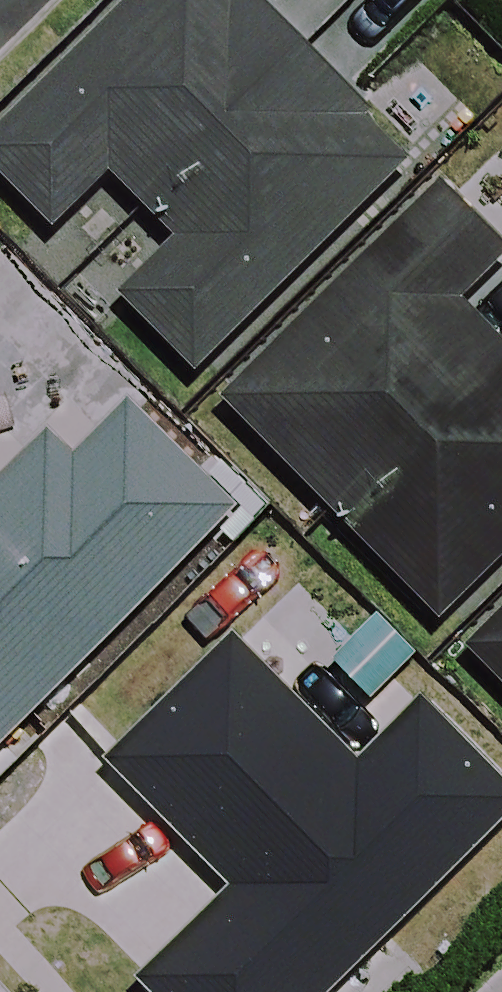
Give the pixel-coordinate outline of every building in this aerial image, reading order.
[(284,61),(222,0),(125,0),(0,124),(0,188),(42,230),(97,175),(133,211),(284,61)] [(393,171),(284,61),(133,211),(166,244),(108,302),(184,378),(393,171)] [(322,512),(486,349),(444,307),(491,260),(424,194),(213,403),(322,512)] [(486,349),(322,512),(432,622),(501,552),(501,365),(486,349)] [(217,518),(113,413),(59,468),(35,444),(0,479),(0,733),(217,518)] [(456,652),(501,698),(501,606),(456,652)] [(216,644),(95,763),(233,901),(141,991),(327,991),(501,818),(501,808),(406,712),(345,773),(216,644)]
